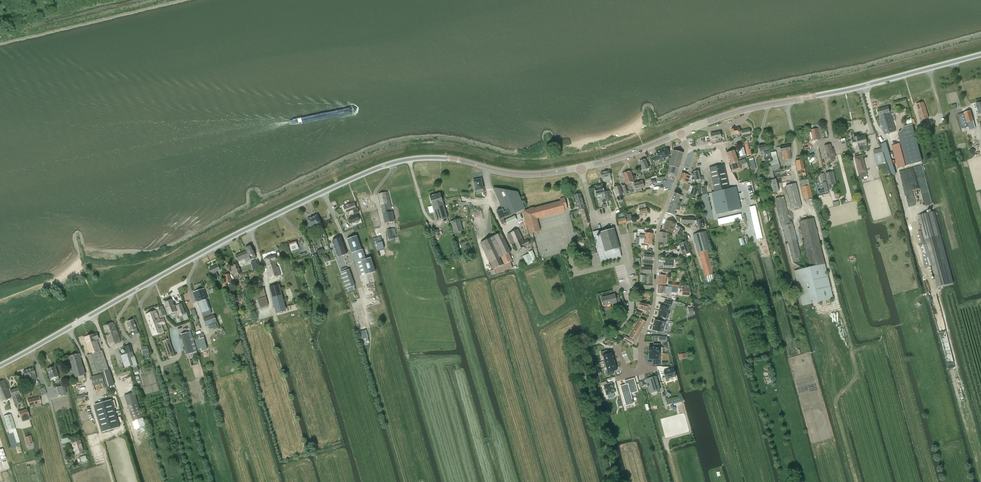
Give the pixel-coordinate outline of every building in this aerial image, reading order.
[(921,120),(929,118),(924,102),(916,104),(921,120)] [(888,106),(878,109),(884,134),(896,131),(888,106)] [(963,113),(959,114),(963,128),(968,127),(969,126),(970,128),(975,127),(973,121),(974,121),(971,111),(963,113)] [(922,130),(930,128),(928,121),(921,124),(921,126),(917,127),(919,132),(923,131),(922,130)] [(904,126),(901,132),(902,137),(914,134),(914,133),(912,128),(911,124),(904,126)] [(749,128),(741,130),(742,135),(743,137),(743,138),(745,137),(745,138),(748,138),(748,137),(751,136),(750,133),(749,128)] [(812,141),(813,140),(815,140),(815,142),(818,141),(818,140),(820,139),(818,128),(810,129),(812,141)] [(720,132),(710,134),(711,135),(712,140),(716,139),(717,142),(722,141),(721,138),(720,133),(720,132)] [(855,139),(852,139),(855,147),(856,147),(857,152),(861,150),(862,150),(861,145),(866,144),(864,136),(858,137),(858,136),(854,137),(855,139)] [(898,168),(909,165),(906,154),(902,138),(898,139),(899,144),(892,146),(898,168)] [(885,143),(880,144),(881,148),(882,150),(883,152),(883,153),(888,151),(887,148),(885,143)] [(834,160),(833,156),(835,155),(834,152),(832,153),(830,144),(824,146),(828,162),(834,160)] [(766,145),(759,146),(760,152),(764,151),(764,154),(765,157),(765,159),(771,158),(770,156),(769,148),(767,149),(766,145)] [(780,147),(776,147),(777,152),(781,151),(782,151),(784,160),(791,159),(790,150),(789,145),(780,147)] [(657,156),(650,158),(652,163),(659,160),(660,163),(665,161),(664,158),(670,155),(667,148),(656,152),(657,156)] [(674,150),(673,150),(666,175),(676,177),(678,169),(679,169),(683,153),(680,152),(681,149),(678,148),(677,151),(674,150)] [(732,172),(741,168),(738,161),(734,150),(726,153),(730,164),(729,164),(732,172)] [(772,170),(780,168),(776,151),(771,153),(773,160),(772,161),(762,164),(764,173),(765,172),(769,181),(772,193),(779,191),(776,179),(775,179),(772,170)] [(858,174),(866,172),(862,155),(854,157),(858,174)] [(799,177),(806,176),(801,156),(796,157),(797,160),(795,161),(799,177)] [(643,171),(649,169),(646,159),(640,161),(643,171)] [(724,164),(709,168),(714,192),(729,188),(724,164)] [(601,173),(602,177),(602,179),(603,181),(611,179),(610,177),(611,177),(609,171),(601,173)] [(631,171),(622,174),(625,184),(628,183),(633,182),(634,182),(631,171)] [(702,176),(700,177),(699,171),(693,172),(695,180),(700,179),(701,180),(703,179),(702,176)] [(687,184),(690,176),(687,175),(687,174),(682,172),(679,181),(684,183),(684,182),(687,184)] [(828,185),(834,184),(831,172),(825,173),(828,185)] [(480,178),(473,179),(475,190),(483,188),(481,178),(480,178)] [(800,181),(801,187),(804,199),(812,197),(808,179),(800,181)] [(643,181),(634,183),(636,193),(642,191),(641,188),(644,187),(643,181)] [(786,186),(791,208),(801,206),(796,183),(786,186)] [(621,198),(623,198),(622,194),(623,194),(620,185),(614,187),(618,201),(622,200),(621,198)] [(604,192),(603,186),(594,188),(597,199),(605,197),(606,197),(604,192)] [(736,187),(729,188),(714,192),(711,192),(716,214),(741,208),(736,187)] [(500,220),(525,209),(517,192),(493,188),(502,209),(496,212),(500,220)] [(385,222),(394,221),(388,192),(379,194),(385,222)] [(440,193),(436,194),(443,219),(448,218),(440,193)] [(578,210),(581,209),(585,223),(590,222),(585,204),(583,205),(580,193),(574,195),(578,210)] [(670,203),(680,207),(681,203),(680,202),(680,201),(679,200),(680,198),(682,199),(683,196),(674,193),(670,203)] [(436,194),(430,196),(437,221),(443,219),(436,194)] [(788,241),(792,259),(801,257),(793,223),(790,224),(784,196),(778,198),(774,199),(781,226),(782,226),(785,242),(788,241)] [(564,209),(567,208),(564,198),(560,199),(561,201),(534,208),(534,207),(529,209),(529,210),(523,211),(529,234),(530,234),(531,237),(533,236),(532,233),(540,231),(537,218),(565,211),(564,209)] [(346,213),(356,208),(354,202),(343,206),(346,213)] [(678,211),(680,207),(670,203),(666,213),(675,216),(676,214),(674,213),(675,211),(676,211),(677,210),(678,211)] [(646,208),(645,204),(639,205),(636,206),(637,210),(639,209),(640,215),(638,216),(639,219),(645,217),(645,215),(648,214),(646,207),(646,208)] [(933,211),(918,215),(922,230),(926,244),(937,284),(937,287),(938,287),(942,286),(943,286),(952,283),(952,281),(933,211)] [(351,224),(360,220),(357,214),(349,217),(351,224)] [(312,217),(316,226),(321,223),(317,215),(312,217)] [(508,225),(517,221),(515,216),(505,220),(508,225)] [(311,228),(316,226),(312,217),(307,219),(311,228)] [(682,218),(682,223),(692,224),(698,224),(699,228),(704,227),(702,217),(697,218),(697,220),(694,220),(694,218),(692,218),(682,218)] [(454,233),(463,231),(459,218),(450,221),(454,233)] [(794,271),(794,272),(802,306),(833,299),(825,265),(814,218),(799,221),(810,267),(801,269),(800,269),(795,271),(794,271)] [(664,227),(663,229),(664,230),(672,233),(676,223),(667,221),(665,227),(664,227)] [(600,237),(595,239),(601,260),(601,263),(621,257),(620,254),(619,248),(620,248),(616,233),(614,228),(599,232),(600,237)] [(391,243),(395,242),(392,229),(386,230),(389,240),(391,239),(391,243)] [(515,242),(522,239),(518,229),(511,233),(507,234),(510,240),(513,239),(515,242)] [(694,234),(706,276),(713,274),(707,251),(711,249),(706,231),(694,234)] [(480,242),(482,245),(496,274),(513,268),(510,262),(512,260),(508,253),(511,252),(501,232),(480,242)] [(668,245),(669,234),(666,233),(660,232),(659,242),(664,243),(664,244),(668,245)] [(347,239),(349,245),(352,253),(353,253),(360,276),(365,275),(375,272),(371,258),(365,259),(362,250),(361,250),(356,236),(347,239)] [(332,240),(338,257),(347,254),(341,237),(332,240)] [(524,241),(522,239),(515,242),(518,249),(530,244),(528,239),(524,241)] [(289,243),(290,247),(291,251),(298,249),(296,241),(289,243)] [(679,243),(680,245),(683,255),(690,253),(686,241),(679,243)] [(246,248),(245,248),(246,250),(247,251),(248,254),(249,254),(250,255),(253,254),(253,255),(255,254),(251,246),(246,248)] [(528,252),(529,254),(523,256),(526,263),(531,260),(532,261),(536,259),(532,250),(528,252)] [(236,255),(236,256),(236,257),(238,262),(244,259),(245,260),(246,262),(251,260),(250,258),(249,256),(248,254),(247,251),(236,255)] [(652,265),(653,255),(644,254),(643,263),(644,264),(652,265)] [(264,260),(266,266),(274,264),(273,261),(276,259),(275,256),(264,260)] [(274,264),(266,266),(268,271),(267,272),(269,279),(281,275),(278,266),(276,267),(275,263),(277,263),(276,260),(276,259),(273,261),(274,264)] [(665,259),(665,263),(663,263),(663,268),(672,268),(672,264),(674,264),(674,260),(665,259)] [(235,276),(241,274),(237,264),(231,266),(235,276)] [(216,272),(220,270),(218,265),(209,269),(212,275),(214,279),(218,276),(216,272)] [(349,269),(341,272),(341,273),(346,289),(355,286),(349,269)] [(662,272),(662,276),(659,275),(658,284),(665,285),(666,276),(667,277),(668,272),(662,272)] [(279,285),(269,288),(275,309),(285,307),(279,285)] [(678,288),(658,286),(657,293),(670,295),(672,292),(677,292),(678,288)] [(203,317),(211,314),(212,313),(211,310),(207,298),(208,298),(205,288),(193,292),(197,302),(198,302),(202,314),(203,317)] [(615,295),(602,298),(604,306),(616,303),(617,304),(621,303),(619,296),(615,296),(615,295)] [(260,308),(269,305),(266,297),(258,299),(260,308)] [(172,299),(165,302),(166,306),(165,306),(167,310),(168,310),(169,314),(176,311),(178,310),(180,316),(185,314),(181,304),(176,305),(177,306),(175,307),(172,299)] [(658,316),(666,318),(669,308),(668,307),(668,306),(671,307),(672,303),(665,301),(664,305),(664,306),(661,306),(658,316)] [(647,304),(640,303),(638,309),(645,311),(644,315),(649,316),(651,305),(650,305),(651,305),(650,304),(648,303),(647,304)] [(156,310),(145,314),(149,325),(150,325),(158,322),(158,323),(160,322),(161,325),(165,323),(164,318),(159,320),(156,310)] [(210,316),(204,318),(206,326),(207,326),(217,322),(214,314),(210,316)] [(635,340),(646,322),(641,319),(630,337),(635,340)] [(134,320),(127,322),(130,331),(134,330),(135,334),(139,333),(137,329),(134,320)] [(652,330),(660,332),(661,326),(665,327),(666,323),(655,320),(654,320),(655,320),(652,330)] [(158,322),(150,325),(153,336),(164,332),(161,325),(160,322),(158,323),(158,322)] [(109,346),(121,342),(114,324),(113,324),(112,323),(103,326),(104,330),(104,331),(109,346)] [(366,331),(360,332),(362,339),(368,338),(366,331)] [(94,333),(84,337),(88,348),(90,354),(88,355),(94,374),(102,372),(109,370),(102,350),(101,350),(99,344),(97,339),(99,339),(97,332),(94,333)] [(188,332),(182,334),(186,348),(188,355),(194,352),(192,347),(195,346),(190,332),(188,332)] [(624,340),(632,345),(634,342),(626,336),(624,340)] [(163,342),(168,358),(174,356),(169,340),(163,342)] [(653,347),(649,347),(649,353),(660,353),(661,353),(661,347),(660,347),(660,344),(653,344),(653,347)] [(607,350),(601,352),(602,356),(603,355),(604,361),(613,358),(612,353),(608,354),(607,350)] [(75,377),(85,374),(80,353),(69,356),(75,377)] [(660,353),(649,353),(649,359),(653,359),(653,365),(660,365),(660,353)] [(127,354),(121,355),(125,368),(131,366),(127,354)] [(135,356),(134,356),(129,357),(134,373),(139,371),(137,366),(138,365),(135,356)] [(604,361),(603,361),(605,367),(605,368),(606,367),(615,365),(613,358),(604,361)] [(615,365),(606,367),(608,372),(606,373),(607,376),(613,374),(612,371),(617,370),(615,365)] [(56,366),(48,369),(50,375),(51,378),(59,376),(56,366)] [(27,382),(37,379),(33,368),(23,371),(25,377),(27,382)] [(665,377),(662,378),(664,382),(666,382),(666,379),(676,376),(674,369),(663,371),(665,377)] [(91,377),(94,386),(104,382),(102,374),(91,377)] [(656,376),(646,379),(647,383),(648,386),(650,386),(652,392),(660,390),(656,376)] [(620,386),(625,404),(634,401),(633,399),(632,399),(630,392),(638,390),(634,377),(628,379),(629,382),(625,384),(626,384),(620,386)] [(11,397),(6,386),(3,380),(0,382),(0,398),(1,401),(11,397)] [(61,386),(55,387),(57,395),(65,394),(67,393),(64,381),(60,382),(61,386)] [(602,383),(600,383),(601,386),(603,386),(604,385),(606,395),(614,393),(614,392),(611,383),(607,384),(606,381),(602,383)] [(9,391),(11,396),(14,405),(21,402),(18,394),(20,393),(18,388),(9,391)] [(145,425),(138,402),(135,392),(124,396),(135,428),(145,425)] [(42,406),(39,397),(28,400),(29,406),(35,405),(36,408),(42,406)] [(120,427),(112,399),(95,404),(102,432),(120,427)] [(22,421),(30,419),(29,416),(27,409),(19,412),(21,419),(22,421)] [(16,428),(15,428),(11,414),(4,416),(8,430),(9,430),(10,433),(13,432),(17,443),(20,442),(16,428)] [(77,453),(83,451),(80,441),(74,443),(77,453)]
